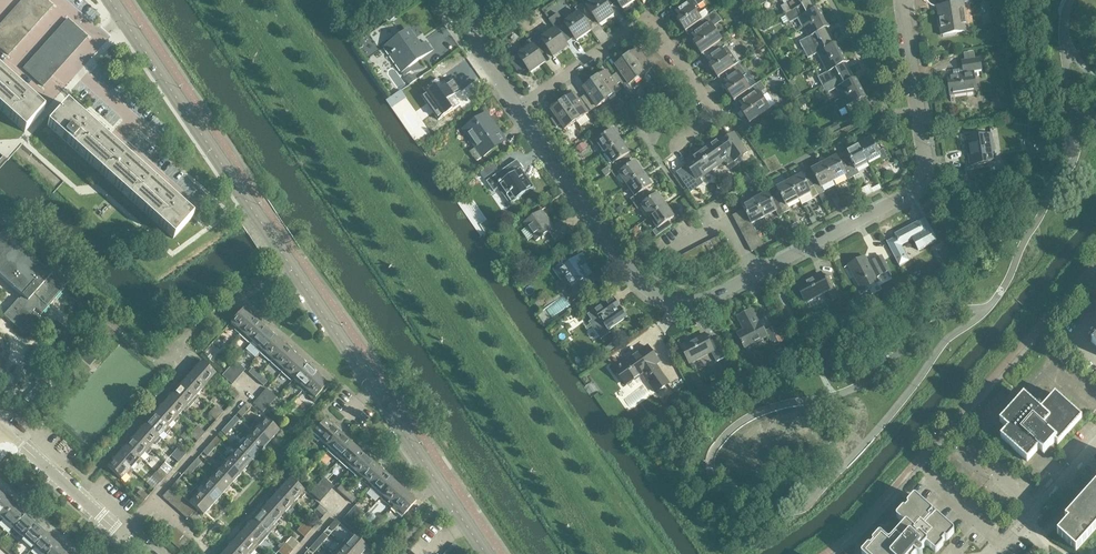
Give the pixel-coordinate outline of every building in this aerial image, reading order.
[(19,3),(29,11),(34,7),(27,0),(22,0),(19,3)] [(38,2),(48,10),(52,6),(46,0),(40,0),(38,2)] [(576,8),(584,20),(592,15),(600,25),(614,15),(607,4),(604,0),(597,0),(589,5),(586,1),(576,8)] [(622,9),(635,0),(616,0),(622,9)] [(693,27),(715,11),(702,20),(692,5),(696,2),(694,0),(682,0),(677,3),(681,8),(676,12),(680,17),(677,19),(685,31),(686,31),(693,26),(693,27)] [(791,2),(781,7),(785,15),(810,2),(809,0),(790,0),(791,2)] [(969,2),(969,0),(945,0),(946,5),(936,6),(941,35),(967,31),(963,3),(969,2)] [(38,2),(34,7),(44,15),(48,10),(38,2)] [(810,2),(785,15),(790,23),(799,18),(804,27),(827,15),(822,6),(814,10),(810,2)] [(19,3),(15,7),(25,16),(29,11),(19,3)] [(15,7),(10,12),(20,21),(25,16),(15,7)] [(34,7),(29,11),(39,20),(44,15),(34,7)] [(563,17),(553,24),(561,36),(569,31),(577,41),(591,31),(584,20),(576,8),(575,8),(578,13),(566,21),(563,17)] [(29,11),(25,16),(35,25),(39,20),(29,11)] [(715,11),(693,27),(697,32),(692,35),(696,41),(694,42),(702,54),(722,40),(713,27),(722,21),(715,11)] [(10,12),(6,17),(16,26),(20,21),(10,12)] [(827,15),(804,27),(809,37),(799,42),(804,50),(828,37),(824,30),(832,25),(827,15)] [(25,16),(20,21),(30,30),(35,25),(25,16)] [(6,17),(2,22),(11,31),(16,26),(6,17)] [(67,19),(63,24),(73,33),(77,28),(67,19)] [(20,21),(16,26),(26,35),(30,30),(20,21)] [(0,24),(0,30),(7,36),(11,31),(2,22),(0,24)] [(63,24),(58,29),(68,38),(73,33),(63,24)] [(540,33),(530,40),(539,52),(546,47),(554,57),(569,47),(561,36),(553,24),(552,24),(555,29),(543,37),(540,33)] [(16,26),(11,31),(21,40),(26,35),(16,26)] [(77,28),(73,33),(83,42),(87,37),(77,28)] [(58,29),(54,34),(64,43),(68,38),(58,29)] [(11,31),(7,36),(17,45),(21,40),(11,31)] [(408,31),(384,47),(390,56),(396,64),(402,72),(432,51),(426,42),(419,47),(408,31)] [(73,33),(68,38),(78,47),(83,42),(73,33)] [(54,34),(50,39),(59,48),(64,43),(54,34)] [(7,36),(3,41),(12,50),(17,45),(7,36)] [(828,37),(804,50),(808,58),(818,53),(823,63),(845,51),(840,41),(832,45),(828,37)] [(68,38),(64,43),(74,52),(78,47),(68,38)] [(50,39),(45,44),(55,53),(59,48),(50,39)] [(538,52),(539,52),(530,40),(529,40),(532,45),(520,53),(517,49),(507,56),(518,72),(526,66),(531,73),(546,63),(538,52)] [(722,40),(702,54),(702,55),(709,49),(713,55),(708,58),(712,64),(710,65),(718,77),(734,66),(726,53),(730,51),(722,40)] [(0,44),(0,48),(8,55),(12,50),(3,41),(0,44)] [(64,43),(59,48),(69,57),(74,52),(64,43)] [(45,44),(41,49),(50,58),(55,53),(45,44)] [(639,49),(627,57),(641,77),(652,69),(649,65),(646,60),(656,52),(652,46),(644,52),(647,57),(645,58),(639,49)] [(59,48),(55,53),(65,62),(69,57),(59,48)] [(41,49),(36,54),(46,63),(50,58),(41,49)] [(845,51),(823,63),(828,72),(818,77),(822,85),(847,72),(843,65),(851,61),(845,51)] [(109,52),(100,62),(106,67),(115,58),(109,52)] [(646,60),(649,65),(660,57),(656,52),(646,60)] [(964,54),(965,60),(962,61),(964,74),(947,76),(950,96),(977,92),(974,73),(982,72),(980,58),(974,59),(973,52),(964,54)] [(55,53),(50,58),(60,66),(65,62),(55,53)] [(36,54),(32,59),(42,67),(46,63),(36,54)] [(641,77),(627,57),(616,65),(622,74),(618,77),(621,82),(625,79),(629,85),(641,77)] [(660,57),(649,65),(652,69),(653,70),(664,63),(660,57)] [(50,58),(46,63),(56,71),(60,66),(50,58)] [(32,59),(27,63),(37,72),(42,67),(32,59)] [(23,68),(33,77),(37,72),(27,63),(23,68)] [(46,63),(42,67),(51,76),(56,71),(46,63)] [(664,63),(653,70),(657,76),(668,68),(664,63)] [(734,66),(718,77),(718,78),(726,72),(729,78),(724,81),(728,87),(726,88),(734,100),(750,88),(743,77),(747,75),(738,63),(734,66)] [(42,67),(37,72),(47,81),(51,76),(42,67)] [(404,76),(412,71),(409,67),(401,73),(404,76)] [(668,68),(657,76),(661,81),(672,74),(668,68)] [(37,72),(33,77),(43,86),(47,81),(37,72)] [(606,72),(595,80),(609,99),(620,91),(616,85),(621,82),(618,77),(613,81),(606,72)] [(847,72),(822,85),(827,94),(836,88),(841,98),(864,86),(859,76),(851,80),(847,72)] [(672,74),(661,81),(665,87),(675,79),(672,74)] [(24,132),(43,111),(43,110),(40,113),(0,77),(0,110),(24,132)] [(427,93),(422,97),(438,120),(460,105),(454,96),(461,91),(453,81),(447,86),(444,82),(441,84),(438,79),(423,89),(427,93)] [(609,99),(595,80),(584,88),(590,97),(585,100),(589,105),(593,101),(597,107),(609,99)] [(750,88),(734,100),(734,101),(742,95),(745,100),(740,103),(744,109),(742,111),(750,122),(749,123),(750,123),(771,109),(760,93),(762,91),(757,84),(750,89),(750,88)] [(864,86),(841,98),(846,107),(836,112),(841,121),(865,108),(861,100),(869,96),(864,86)] [(574,94),(563,102),(576,122),(588,114),(584,108),(589,105),(585,100),(581,103),(574,94)] [(576,122),(563,102),(551,110),(558,119),(553,122),(556,127),(561,124),(565,130),(576,122)] [(64,107),(47,126),(52,130),(173,238),(192,217),(189,220),(86,128),(90,124),(82,117),(79,121),(64,108),(67,105),(66,105),(64,107)] [(477,161),(498,146),(493,139),(490,141),(489,139),(498,133),(485,114),(466,127),(479,145),(470,152),(477,161)] [(598,143),(605,153),(622,142),(613,130),(608,134),(605,129),(589,140),(593,146),(598,143)] [(711,141),(698,150),(712,169),(725,160),(729,166),(748,152),(734,133),(724,139),(725,141),(715,147),(711,141)] [(971,166),(995,162),(991,134),(967,137),(971,166)] [(1047,145),(1042,136),(1029,138),(1030,144),(1037,144),(1038,154),(1047,145)] [(872,138),(859,145),(868,163),(880,157),(882,162),(888,159),(883,150),(879,152),(872,138)] [(622,142),(605,153),(613,164),(608,167),(612,173),(628,162),(624,157),(630,153),(622,142)] [(868,163),(859,145),(846,152),(854,165),(849,168),(853,177),(859,174),(857,169),(868,163)] [(712,169),(698,150),(685,159),(690,165),(677,174),(691,192),(703,184),(700,178),(712,169)] [(837,157),(824,163),(834,181),(845,175),(848,180),(853,177),(849,168),(844,170),(837,157)] [(509,203),(532,187),(521,171),(523,170),(515,159),(485,181),(492,191),(499,187),(503,193),(502,193),(509,203)] [(631,166),(628,162),(612,173),(615,178),(620,175),(628,185),(644,174),(636,163),(631,166)] [(834,181),(824,163),(812,170),(819,183),(814,186),(819,195),(825,192),(822,187),(834,181)] [(644,174),(628,185),(635,196),(630,199),(634,205),(650,194),(647,189),(652,185),(644,174)] [(802,175),(790,181),(799,199),(811,193),(813,198),(819,195),(814,186),(809,188),(802,175)] [(978,186),(963,177),(959,183),(975,192),(978,186)] [(799,199),(790,181),(777,188),(784,202),(780,204),(785,213),(790,210),(787,205),(799,199)] [(989,192),(988,194),(987,196),(987,199),(989,200),(991,201),(994,201),(995,199),(996,197),(995,194),(994,192),(992,192),(989,192)] [(768,193),(755,199),(764,217),(776,211),(779,216),(785,213),(780,204),(775,207),(768,193)] [(653,198),(650,194),(634,205),(638,210),(642,207),(650,217),(667,206),(658,194),(653,198)] [(755,199),(742,206),(744,209),(747,215),(751,221),(752,224),(764,217),(755,199)] [(667,206),(650,217),(657,228),(653,231),(656,236),(665,231),(662,226),(674,217),(667,206)] [(555,242),(568,233),(561,222),(555,226),(543,209),(524,223),(537,241),(549,232),(555,242)] [(736,222),(747,215),(744,209),(744,210),(733,216),(736,222)] [(739,227),(751,221),(747,215),(736,222),(739,227)] [(887,241),(886,241),(900,267),(900,266),(909,261),(901,246),(913,240),(918,250),(937,241),(927,222),(928,222),(927,222),(925,218),(924,219),(925,220),(919,223),(918,222),(895,234),(896,237),(887,242),(887,241)] [(755,228),(752,224),(751,221),(739,227),(743,235),(755,228)] [(758,234),(755,228),(743,235),(746,240),(758,234)] [(22,297),(19,300),(18,299),(3,316),(20,330),(34,314),(32,312),(35,309),(41,314),(67,286),(45,266),(43,268),(31,257),(32,256),(20,245),(19,246),(3,232),(0,235),(0,277),(22,297)] [(749,246),(760,240),(758,234),(746,240),(749,246)] [(719,240),(718,237),(712,240),(718,252),(724,249),(719,240)] [(718,252),(712,240),(706,243),(712,255),(718,252)] [(763,246),(760,240),(749,246),(751,251),(752,252),(755,250),(763,246)] [(712,255),(706,243),(700,246),(706,258),(712,255)] [(706,258),(700,246),(694,249),(700,261),(706,258)] [(700,261),(694,249),(688,253),(694,264),(700,261)] [(694,264),(688,253),(682,256),(688,267),(694,264)] [(576,295),(597,281),(587,266),(590,263),(583,254),(572,262),(570,259),(554,270),(560,278),(563,276),(576,295)] [(688,267),(682,256),(676,259),(682,271),(688,267)] [(876,278),(889,271),(882,256),(868,263),(865,256),(848,265),(862,291),(878,282),(876,278)] [(682,271),(676,259),(670,262),(676,274),(682,271)] [(832,301),(840,297),(828,275),(821,278),(818,273),(798,283),(808,303),(828,293),(832,301)] [(613,297),(588,315),(592,321),(589,323),(601,339),(610,333),(609,332),(614,328),(613,327),(627,317),(613,297)] [(230,322),(231,323),(236,328),(234,330),(239,335),(254,318),(243,308),(230,322)] [(773,347),(779,344),(771,328),(765,331),(762,324),(760,324),(752,309),(737,317),(743,330),(737,333),(745,349),(768,337),(773,347)] [(264,327),(254,318),(239,335),(241,332),(246,337),(244,339),(249,344),(264,327)] [(67,331),(57,322),(50,330),(60,338),(67,331)] [(264,327),(249,344),(252,342),(257,346),(255,349),(260,353),(275,337),(264,327)] [(716,362),(724,358),(712,335),(705,339),(702,333),(682,344),(692,364),(712,353),(716,362)] [(275,337),(260,353),(260,354),(262,351),(267,356),(265,358),(270,363),(285,346),(275,337)] [(285,346),(270,363),(271,363),(273,361),(278,366),(276,368),(281,372),(296,356),(285,346)] [(656,393),(669,384),(655,365),(659,362),(648,347),(624,363),(622,360),(613,366),(626,385),(643,374),(656,393)] [(296,356),(281,372),(281,373),(283,370),(288,375),(286,377),(291,382),(306,365),(296,356)] [(218,376),(201,361),(192,372),(208,387),(205,384),(210,379),(213,381),(218,376)] [(240,375),(245,369),(235,361),(230,366),(240,375)] [(306,365),(291,382),(292,382),(294,380),(299,384),(297,387),(302,391),(316,375),(306,365)] [(240,375),(230,366),(226,371),(236,380),(240,375)] [(256,379),(260,375),(252,368),(248,372),(256,379)] [(236,380),(226,371),(222,375),(232,384),(236,380)] [(208,387),(192,372),(182,383),(199,397),(196,395),(201,389),(203,392),(208,387)] [(256,379),(263,386),(267,381),(260,375),(256,379)] [(316,375),(302,391),(303,392),(305,390),(309,394),(307,396),(312,401),(327,384),(316,375)] [(199,397),(182,383),(173,393),(189,408),(199,397)] [(42,388),(38,384),(24,399),(28,403),(42,388)] [(227,393),(235,399),(239,395),(231,388),(227,393)] [(266,388),(261,394),(271,402),(276,397),(266,388)] [(189,408),(173,393),(163,404),(180,418),(181,417),(178,415),(182,410),(185,413),(189,408)] [(261,394),(257,399),(267,407),(271,402),(261,394)] [(1009,430),(1001,438),(1027,461),(1042,444),(1047,449),(1057,438),(1060,441),(1081,418),(1055,395),(1040,412),(1024,397),(1001,423),(1009,430)] [(257,399),(253,403),(263,412),(267,407),(257,399)] [(245,414),(251,406),(247,403),(240,410),(245,414)] [(180,418),(163,404),(154,414),(170,429),(171,428),(168,425),(173,420),(176,423),(180,418)] [(220,416),(224,412),(216,405),(212,409),(220,416)] [(220,416),(212,409),(208,414),(216,421),(220,416)] [(170,429),(154,414),(145,425),(161,439),(159,436),(163,431),(166,434),(170,429)] [(239,420),(235,416),(228,424),(232,428),(239,420)] [(278,431),(264,418),(259,424),(257,422),(252,427),(269,442),(278,431)] [(317,442),(319,440),(325,446),(323,448),(327,452),(342,435),(325,419),(310,436),(317,442)] [(232,428),(228,424),(221,431),(226,435),(232,428)] [(161,439),(145,425),(135,435),(152,450),(152,449),(150,446),(154,442),(156,444),(161,439)] [(201,437),(205,433),(197,426),(193,430),(201,437)] [(269,442),(252,427),(252,428),(254,430),(250,434),(248,432),(243,438),(259,452),(269,442)] [(201,437),(193,430),(190,435),(197,441),(201,437)] [(152,450),(135,435),(126,446),(142,460),(143,459),(140,457),(145,452),(147,454),(152,450)] [(352,444),(342,435),(327,452),(337,461),(352,444)] [(220,441),(216,437),(209,445),(213,449),(220,441)] [(238,443),(234,448),(250,463),(259,452),(243,438),(242,438),(245,441),(241,445),(238,443)] [(352,444),(337,461),(338,462),(340,459),(345,464),(343,466),(348,470),(363,453),(352,444)] [(213,449),(209,445),(202,452),(207,456),(213,449)] [(126,446),(117,456),(130,468),(135,462),(138,465),(142,460),(126,446)] [(182,458),(186,454),(178,447),(175,451),(182,458)] [(250,463),(234,448),(233,449),(236,451),(231,455),(229,453),(224,459),(241,473),(250,463)] [(182,458),(175,451),(171,456),(178,463),(182,458)] [(363,453),(348,470),(348,471),(350,468),(356,473),(354,476),(358,480),(374,463),(363,453)] [(130,468),(117,456),(107,467),(120,479),(126,473),(128,475),(132,471),(130,469),(130,468)] [(201,462),(197,458),(190,466),(194,470),(201,462)] [(220,464),(215,469),(231,484),(241,473),(224,459),(226,461),(222,466),(220,464)] [(374,463),(358,480),(359,481),(361,478),(366,483),(364,485),(369,489),(384,472),(374,463)] [(194,470),(190,466),(183,473),(188,477),(194,470)] [(164,479),(167,475),(160,468),(156,472),(164,479)] [(231,484),(215,469),(214,470),(217,472),(213,477),(210,475),(206,480),(222,494),(231,484)] [(164,479),(156,472),(152,476),(160,483),(164,479)] [(384,472),(369,489),(379,499),(394,481),(384,472)] [(307,493),(290,478),(280,489),(297,504),(295,501),(299,497),(301,499),(307,493)] [(324,478),(319,483),(329,492),(334,486),(324,478)] [(162,497),(168,502),(177,492),(176,491),(182,483),(178,479),(162,497)] [(196,490),(198,492),(212,505),(222,494),(206,480),(205,480),(207,482),(203,487),(201,485),(196,490)] [(394,481),(379,499),(380,499),(382,497),(387,501),(385,504),(390,508),(405,491),(394,481)] [(319,483),(314,488),(324,497),(329,492),(319,483)] [(1065,519),(1068,521),(1057,534),(1076,551),(1095,528),(1095,484),(1065,519)] [(344,496),(348,492),(340,485),(337,489),(344,496)] [(314,488),(310,492),(320,501),(324,497),(314,488)] [(137,493),(144,500),(148,496),(141,489),(137,493)] [(297,504),(280,489),(271,500),(288,515),(288,514),(285,512),(289,507),(292,510),(297,504)] [(405,491),(390,508),(392,506),(394,507),(397,510),(395,513),(400,518),(416,501),(405,491)] [(177,492),(168,502),(172,506),(181,496),(177,492)] [(191,496),(187,501),(191,505),(196,509),(203,516),(212,505),(198,492),(194,498),(191,496)] [(344,496),(352,503),(355,498),(348,492),(344,496)] [(181,496),(172,506),(177,510),(186,500),(181,496)] [(923,553),(923,552),(921,551),(925,547),(927,546),(928,547),(934,552),(936,552),(937,552),(943,546),(943,544),(942,542),(945,539),(945,540),(946,540),(947,540),(948,539),(954,533),(954,532),(953,530),(938,516),(936,516),(935,517),(932,520),(929,517),(931,515),(932,514),(932,513),(932,512),(932,511),(916,497),(915,497),(915,496),(914,497),(913,497),(908,503),(908,504),(907,504),(907,505),(908,506),(908,507),(906,510),(905,509),(904,509),(903,509),(902,509),(897,515),(897,516),(896,517),(897,518),(897,519),(903,524),(904,525),(904,526),(903,527),(891,541),(890,541),(889,542),(888,541),(882,536),(881,535),(880,535),(879,535),(879,536),(873,542),(873,543),(873,544),(873,545),(874,545),(871,548),(870,548),(870,547),(869,547),(868,548),(862,553),(923,553)] [(0,501),(0,517),(2,520),(14,506),(4,497),(0,501)] [(186,500),(177,510),(182,515),(191,505),(187,501),(186,500)] [(288,515),(271,500),(261,510),(278,525),(279,524),(276,522),(280,518),(282,520),(288,515)] [(191,505),(182,515),(187,519),(196,509),(191,505)] [(315,509),(323,516),(327,512),(319,505),(315,509)] [(355,505),(350,510),(360,519),(365,514),(355,505)] [(14,506),(2,520),(13,529),(25,516),(14,506)] [(278,525),(261,510),(252,520),(269,536),(269,535),(266,533),(270,528),(273,531),(278,525)] [(350,510),(346,516),(355,524),(360,519),(350,510)] [(25,516),(13,529),(23,538),(35,525),(25,516)] [(346,516),(341,520),(351,529),(355,524),(346,516)] [(335,519),(328,527),(333,531),(340,523),(335,519)] [(269,536),(252,520),(243,531),(260,546),(257,543),(261,539),(264,541),(269,536)] [(300,526),(308,533),(312,529),(304,522),(300,526)] [(35,525),(23,538),(34,548),(46,534),(35,525)] [(296,531),(304,537),(308,533),(300,526),(296,531)] [(166,538),(171,542),(180,532),(175,528),(166,538)] [(243,531),(233,541),(247,553),(248,553),(252,549),(254,552),(260,546),(243,531)] [(171,542),(176,547),(185,537),(180,532),(171,542)] [(327,537),(323,533),(316,541),(321,544),(327,537)] [(34,548),(41,553),(47,553),(56,544),(46,534),(34,548)] [(353,535),(348,540),(346,538),(341,544),(352,553),(361,553),(367,548),(353,535)] [(181,551),(190,541),(185,537),(176,547),(181,551)] [(233,541),(224,552),(226,553),(247,553),(233,541)] [(321,544),(316,541),(309,548),(314,552),(321,544)] [(282,547),(289,553),(293,550),(285,543),(282,547)] [(453,543),(449,548),(456,553),(462,553),(463,552),(453,543)] [(47,553),(66,553),(67,553),(56,544),(47,553)] [(332,553),(352,553),(341,544),(340,544),(343,546),(339,551),(336,549),(332,553)] [(2,549),(8,553),(9,553),(15,547),(15,546),(11,551),(5,545),(2,549)]
